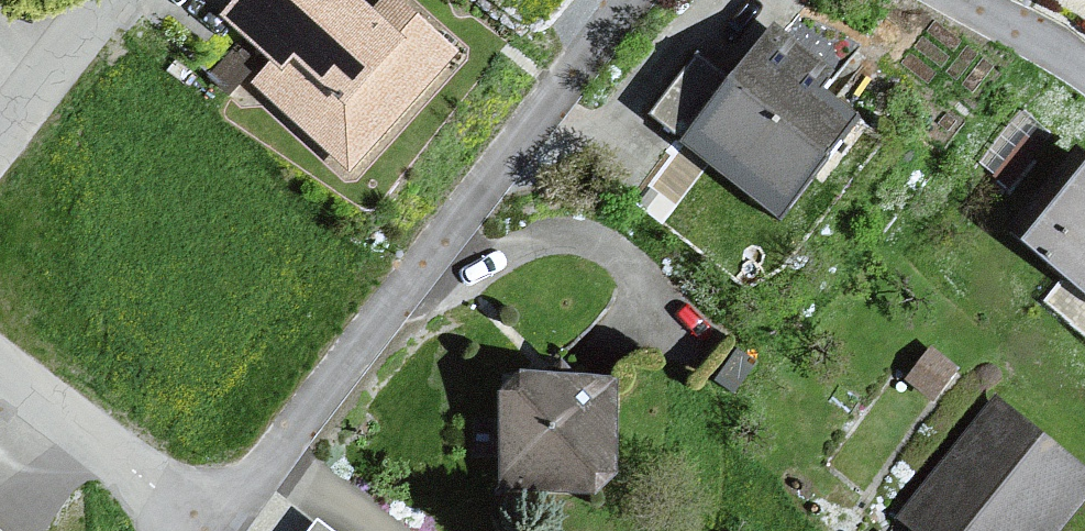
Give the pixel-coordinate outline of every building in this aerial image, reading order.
[(221,25),(269,68),(256,91),(358,187),(466,59),(396,0),(388,0),(374,16),(358,0),(243,0),(221,25)] [(767,18),(680,129),(787,212),(863,114),(838,95),(848,81),(767,18)] [(1018,250),(1084,307),(1084,171),(1018,250)] [(616,385),(497,381),(492,493),(612,497),(616,385)] [(896,521),(909,530),(1075,530),(1084,518),(1084,475),(996,401),(896,521)]
